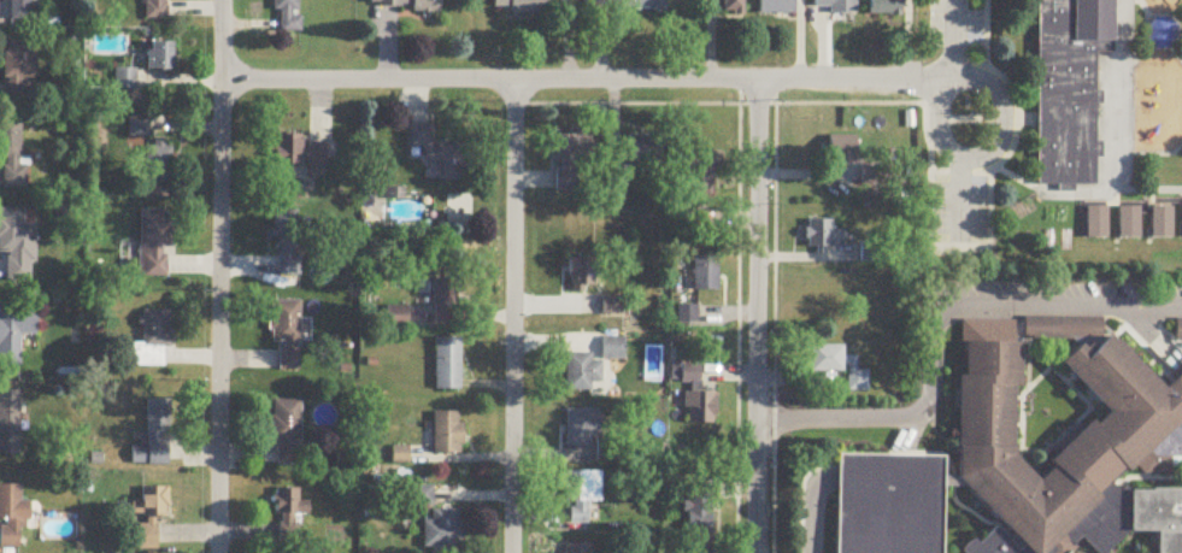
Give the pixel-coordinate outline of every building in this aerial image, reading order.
[(7,21),(30,21),(30,0),(7,0),(7,21)] [(147,21),(172,21),(172,0),(147,0),(147,21)] [(276,33),(299,33),(299,0),(276,0),(276,33)] [(372,8),(412,8),(412,14),(441,14),(441,0),(372,0),(372,8)] [(511,14),(545,14),(545,0),(511,0),(511,14)] [(592,10),(665,11),(665,0),(592,0),(592,10)] [(723,14),(744,14),(744,0),(723,0),(723,14)] [(795,0),(760,0),(760,15),(795,15),(795,0)] [(856,15),(856,0),(814,0),(814,9),(831,9),(831,15),(856,15)] [(871,17),(902,17),(902,0),(871,0),(871,17)] [(1033,181),(1033,0),(1109,0),(1111,49),(1090,51),(1092,180),(1036,181),(1033,181)] [(1152,12),(1164,11),(1174,20),(1174,33),(1166,43),(1151,42),(1142,33),(1142,22),(1152,12)] [(37,43),(6,42),(4,103),(35,104),(37,43)] [(173,44),(148,44),(148,72),(173,72),(173,44)] [(136,71),(115,71),(115,91),(136,91),(136,71)] [(4,160),(3,189),(23,189),(24,121),(0,121),(0,160),(4,160)] [(438,183),(471,182),(470,147),(432,148),(432,127),(409,127),(410,149),(424,149),(424,165),(438,164),(438,183)] [(302,137),(276,136),(275,167),(327,168),(327,145),(302,145),(302,137)] [(578,194),(578,137),(556,137),(556,194),(578,194)] [(665,137),(627,137),(627,163),(665,163),(665,137)] [(830,164),(857,164),(857,137),(830,137),(830,164)] [(146,143),(146,184),(170,184),(170,143),(146,143)] [(718,158),(687,158),(687,197),(718,197),(718,158)] [(1081,201),(1105,200),(1106,234),(1082,235),(1081,201)] [(1116,200),(1139,200),(1139,231),(1116,231),(1116,200)] [(1148,200),(1175,200),(1174,231),(1148,231),(1148,200)] [(7,279),(33,280),(34,225),(31,225),(31,210),(0,210),(0,257),(7,257),(7,279)] [(139,212),(139,279),(168,279),(168,212),(139,212)] [(273,252),(277,252),(277,278),(298,278),(298,213),(273,213),(273,252)] [(675,213),(675,231),(696,231),(696,213),(675,213)] [(831,221),(807,221),(807,249),(831,249),(831,221)] [(881,263),(881,244),(861,244),(861,263),(881,263)] [(716,257),(694,257),(694,293),(716,293),(716,257)] [(569,259),(569,294),(596,294),(596,259),(569,259)] [(461,315),(461,281),(433,281),(433,315),(461,315)] [(602,316),(622,316),(622,298),(602,298),(602,316)] [(272,346),(278,346),(278,373),(300,373),(300,302),(272,302),(272,346)] [(36,305),(0,305),(0,367),(20,367),(20,337),(36,337),(36,305)] [(680,312),(681,322),(692,320),(691,310),(680,312)] [(169,311),(143,311),(143,345),(128,345),(128,368),(169,368),(169,311)] [(1171,311),(1181,311),(1181,334),(1170,334),(1171,311)] [(1021,312),(1100,313),(1099,325),(1062,324),(1021,324),(1021,312)] [(1176,358),(1168,366),(1153,380),(1110,334),(1101,324),(1080,343),(1070,336),(1052,352),(1059,360),(1100,405),(1086,419),(1080,413),(1040,451),(1046,457),(1029,471),(1004,447),(1006,377),(1015,376),(1015,324),(1015,319),(962,317),(960,366),(954,366),(951,467),(951,471),(959,480),(995,517),(1030,552),(1101,552),(1123,534),(1124,486),(1116,484),(1111,481),(1123,470),(1181,470),(1181,354),(1176,358)] [(602,362),(625,362),(625,339),(602,339),(602,362)] [(461,340),(435,340),(435,392),(461,392),(461,340)] [(843,345),(810,345),(810,371),(848,372),(847,392),(867,392),(867,372),(856,372),(856,357),(843,357),(843,345)] [(566,355),(566,393),(598,393),(598,355),(566,355)] [(699,367),(670,367),(670,384),(699,384),(699,367)] [(0,393),(0,457),(19,457),(19,393),(0,393)] [(685,425),(716,425),(716,395),(685,395),(685,425)] [(132,467),(168,467),(168,402),(148,402),(147,448),(132,448),(132,467)] [(300,403),(274,403),(273,467),(300,467),(300,403)] [(598,412),(566,412),(566,448),(598,448),(598,412)] [(462,413),(433,413),(433,455),(462,455),(462,413)] [(937,480),(935,552),(824,552),(825,480),(827,464),(827,448),(895,449),(939,451),(940,467),(949,467),(951,467),(951,471),(959,480),(951,480),(937,480)] [(589,525),(589,511),(599,511),(599,474),(567,474),(567,525),(589,525)] [(687,486),(688,552),(710,552),(709,486),(687,486)] [(1124,486),(1181,486),(1181,552),(1150,552),(1151,534),(1123,534),(1124,486)] [(0,488),(0,551),(18,551),(19,530),(32,530),(32,504),(20,504),(21,488),(0,488)] [(411,508),(432,508),(432,488),(411,488),(411,508)] [(168,522),(168,489),(141,489),(141,504),(132,504),(132,523),(131,552),(157,552),(157,522),(168,522)] [(298,491),(276,491),(276,544),(295,544),(295,517),(308,517),(308,504),(298,504),(298,491)] [(424,552),(460,552),(460,512),(431,512),(431,522),(424,522),(424,552)] [(995,517),(1030,552),(961,552),(963,552),(958,545),(970,533),(975,539),(988,522),(995,517)]
